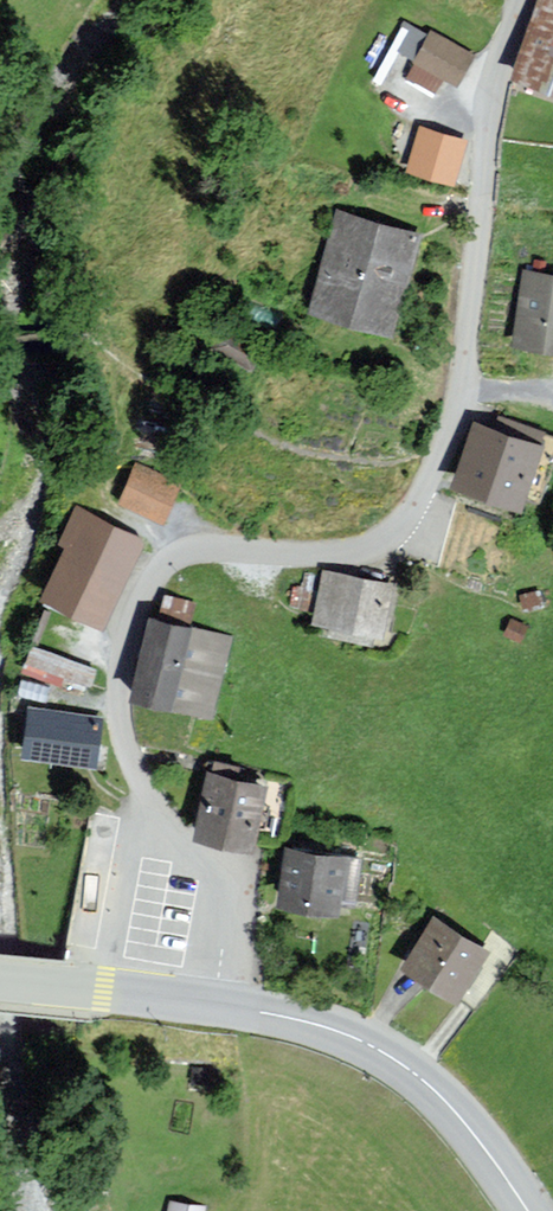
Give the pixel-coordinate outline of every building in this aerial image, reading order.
[(514,79),(552,93),(552,5),(542,1),(514,79)] [(433,38),(411,76),(433,88),(440,76),(455,84),(469,59),(433,38)] [(451,184),(464,143),(422,130),(409,171),(451,184)] [(338,221),(313,311),(386,331),(411,241),(338,221)] [(515,345),(552,350),(552,279),(524,275),(515,345)] [(477,431),(457,486),(517,508),(543,436),(500,420),(494,437),(477,431)] [(139,470),(124,503),(159,520),(175,487),(139,470)] [(48,595),(102,620),(137,544),(83,519),(48,595)] [(389,589),(327,576),(318,620),(380,632),(389,589)] [(161,615),(189,617),(190,593),(163,591),(161,615)] [(210,714),(229,639),(151,619),(132,695),(210,714)] [(21,665),(87,687),(95,663),(30,641),(21,665)] [(32,712),(27,757),(93,764),(98,719),(32,712)] [(214,769),(202,822),(250,832),(261,780),(214,769)] [(343,847),(291,840),(283,891),(335,899),(336,887),(355,890),(360,855),(342,853),(343,847)] [(435,916),(407,957),(456,989),(484,948),(435,916)]
